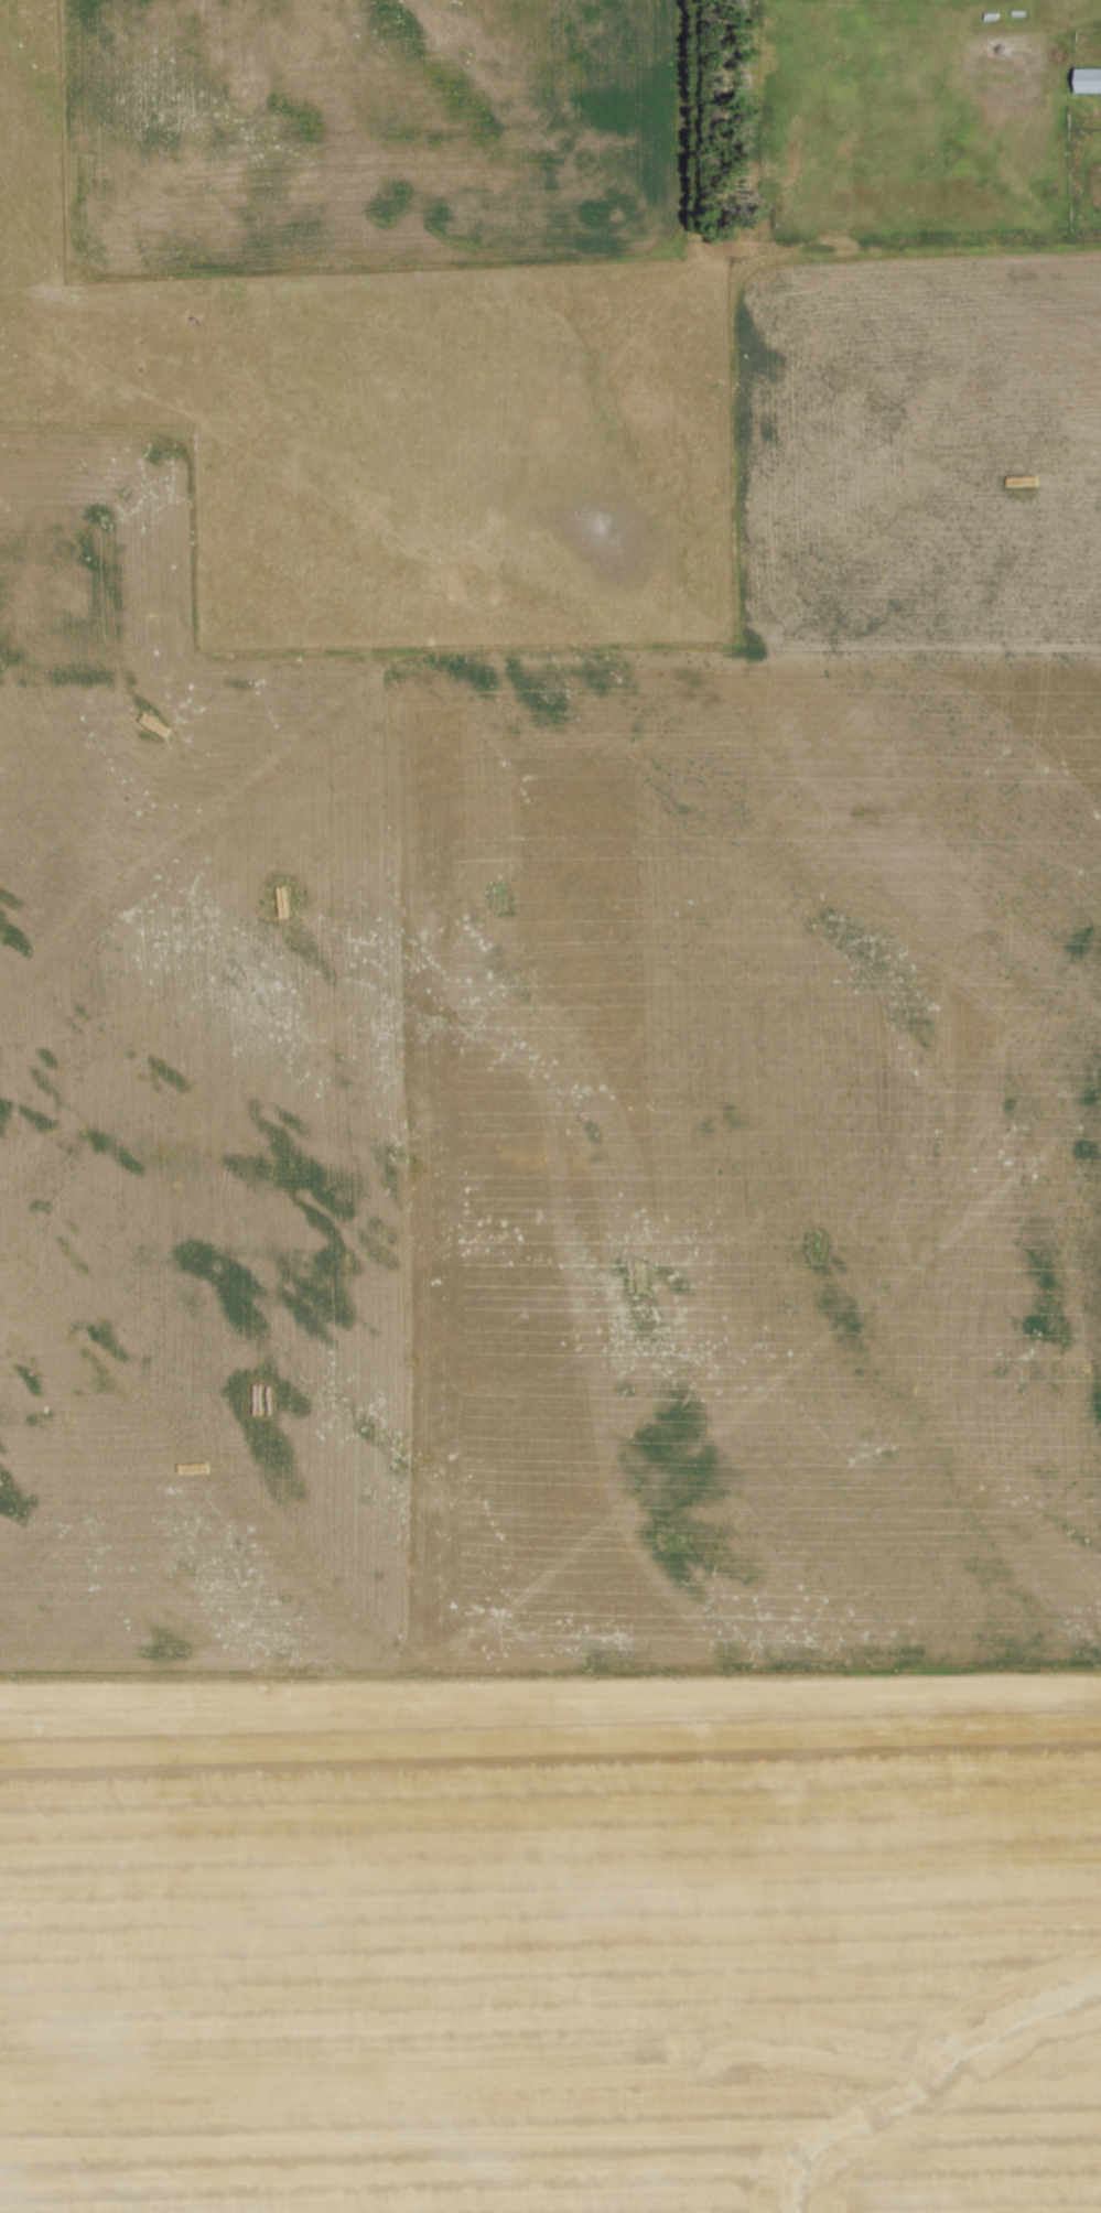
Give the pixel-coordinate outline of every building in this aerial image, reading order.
[(1077,69),(1077,94),(1100,94),(1100,69),(1077,69)]
